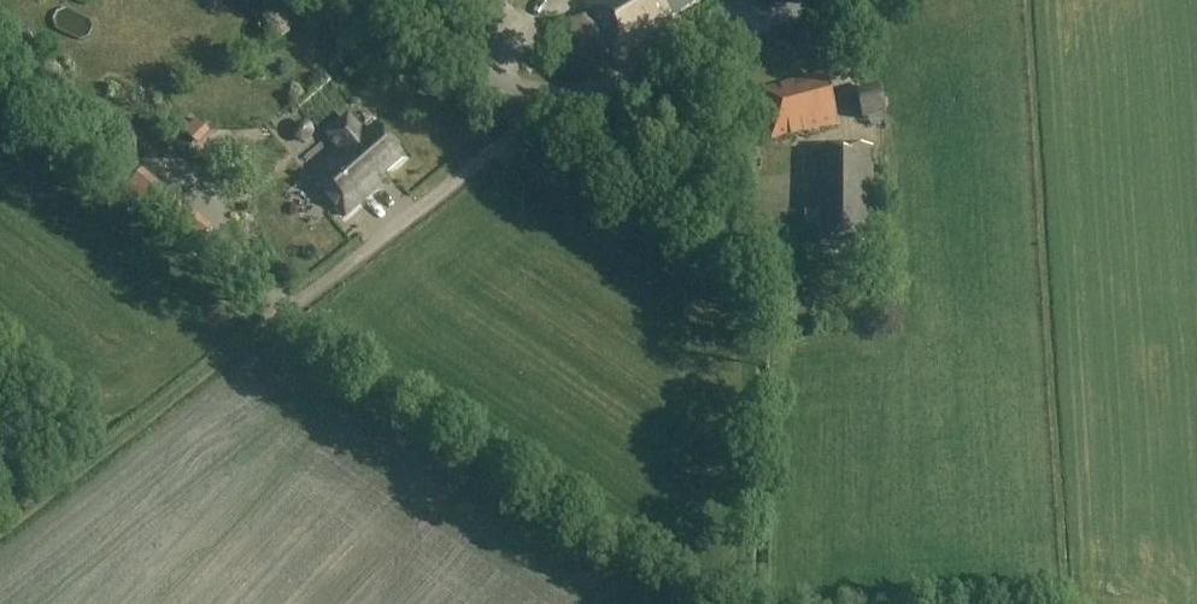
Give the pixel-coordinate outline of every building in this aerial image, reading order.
[(572,73),(610,55),(612,59),(673,25),(669,19),(701,1),(700,0),(592,0),(583,5),(587,13),(551,33),(572,73)] [(838,125),(826,72),(760,90),(771,142),(838,125)] [(880,90),(857,95),(862,119),(867,118),(870,125),(884,122),(884,114),(885,113),(880,90)] [(311,177),(345,216),(380,186),(376,182),(403,158),(377,128),(365,138),(348,118),(328,135),(342,151),(311,177)] [(873,203),(872,148),(813,149),(814,212),(820,212),(820,245),(870,245),(870,203),(873,203)]
